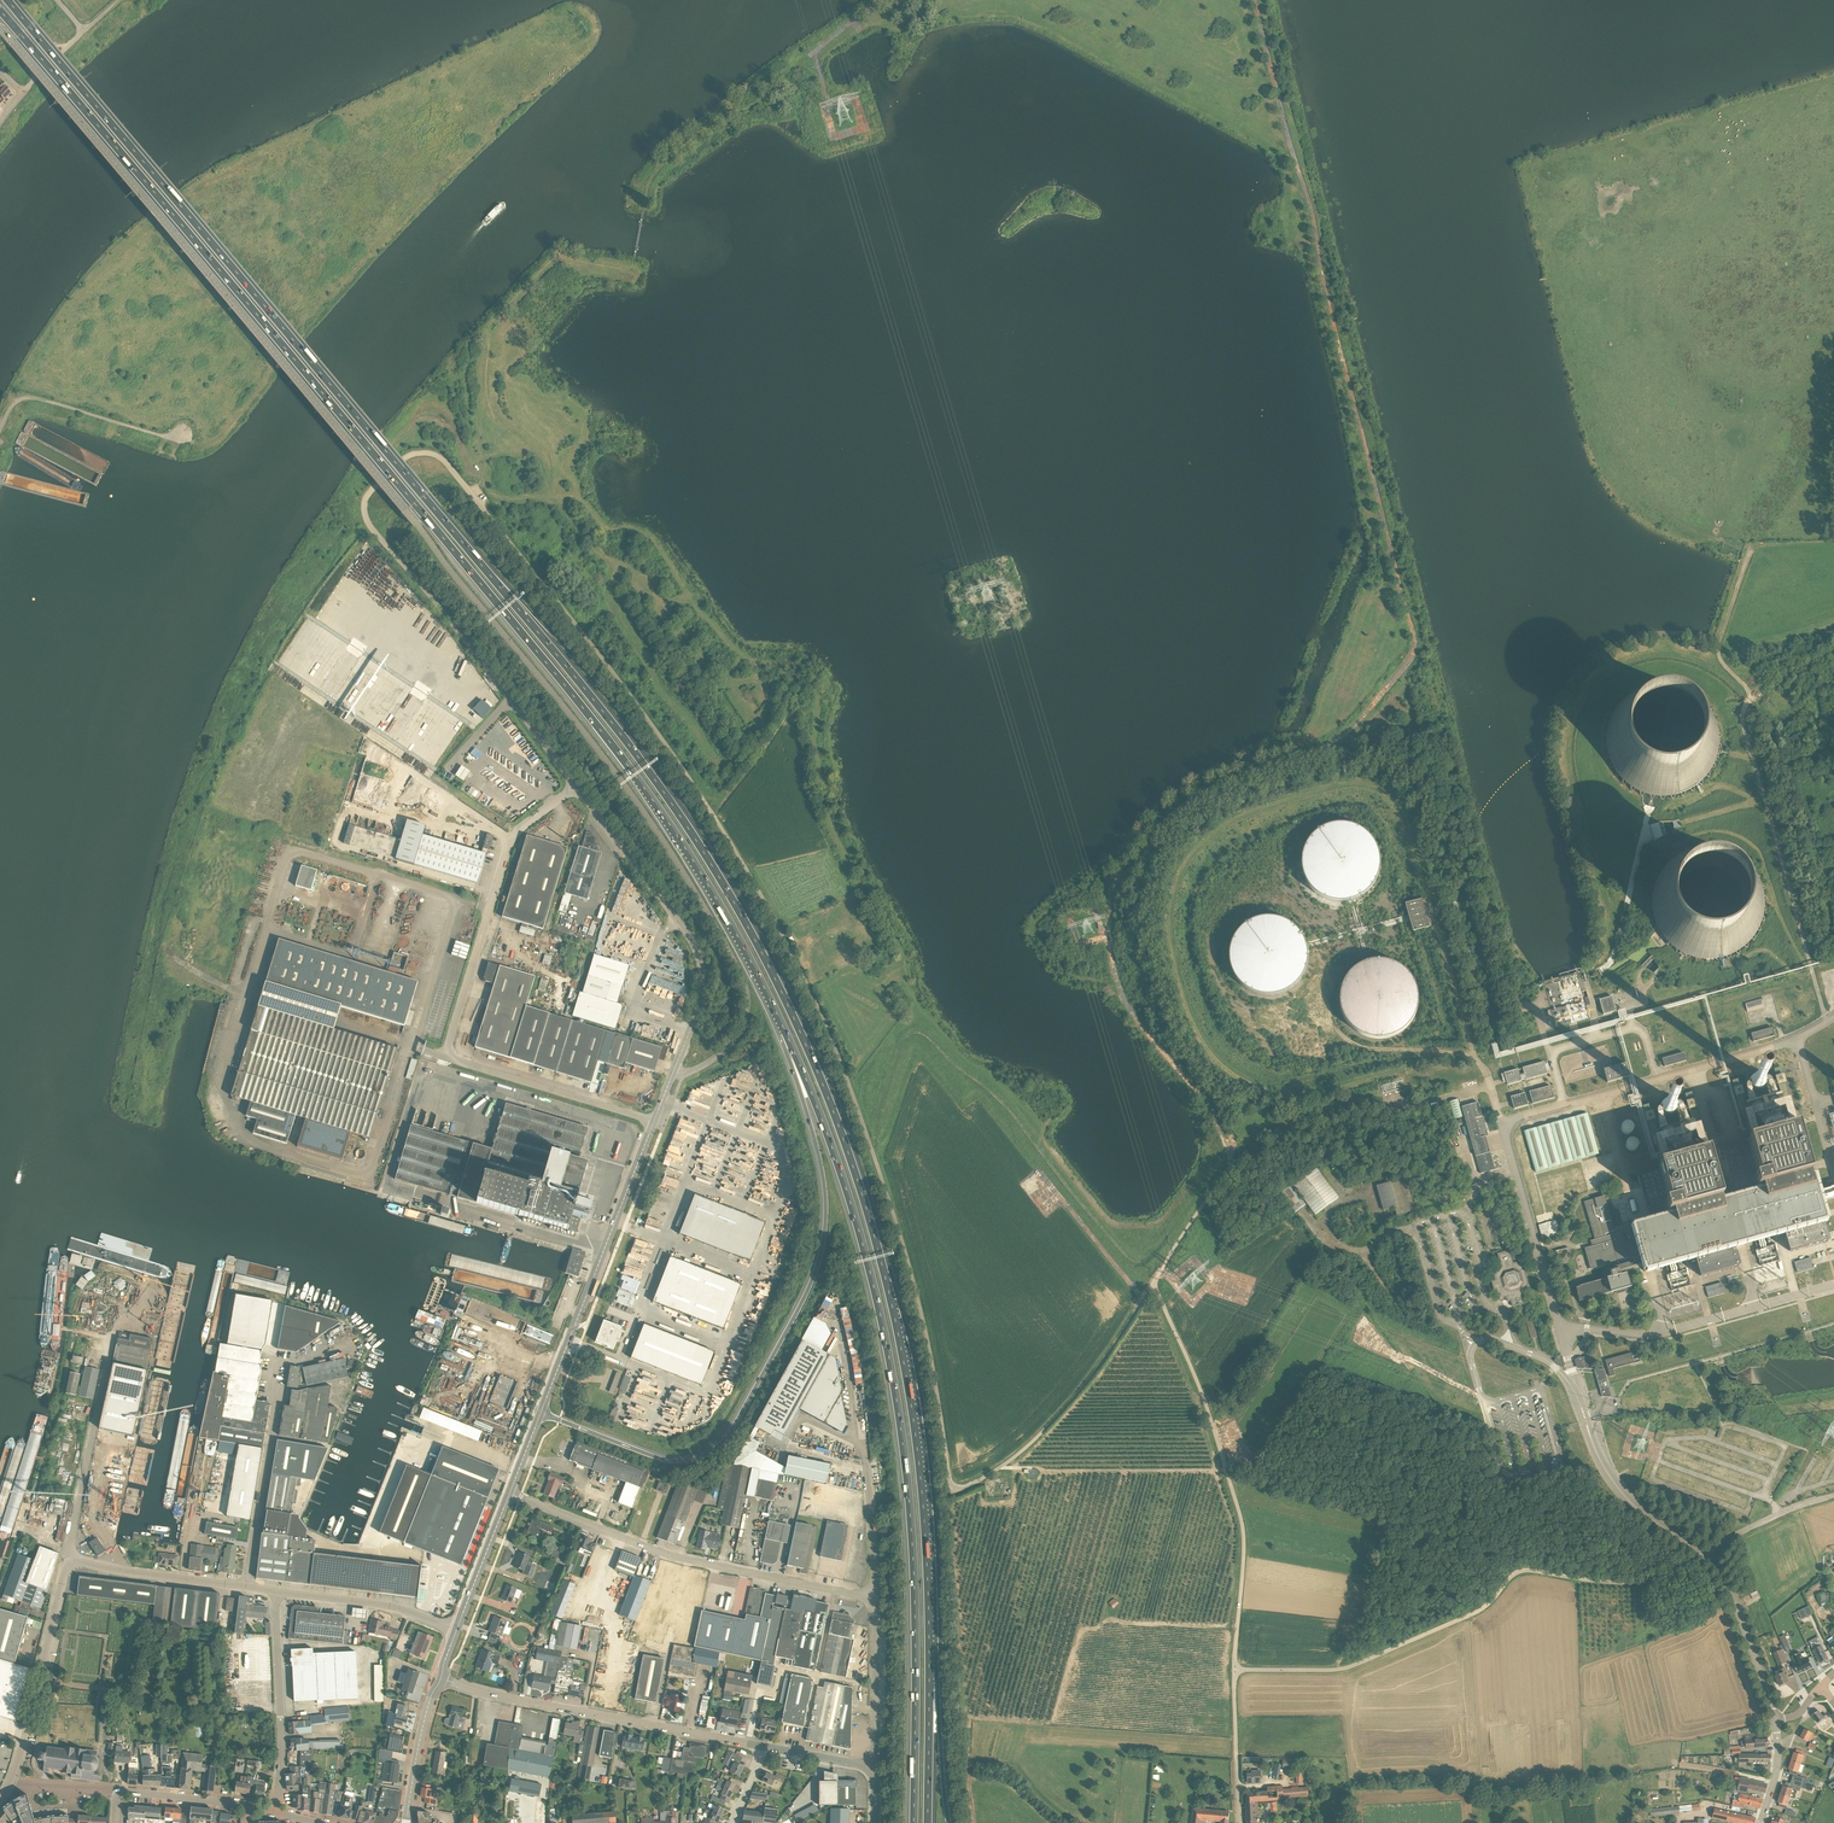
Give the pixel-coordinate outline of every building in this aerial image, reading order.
[(7,89),(2,85),(0,87),(3,90),(2,91),(0,90),(0,96),(4,100),(11,93),(7,89)] [(485,701),(476,711),(486,720),(494,710),(485,701)] [(462,765),(456,775),(465,780),(471,771),(462,765)] [(478,800),(482,794),(471,787),(468,792),(478,800)] [(487,855),(470,850),(423,836),(425,826),(407,820),(401,840),(349,824),(344,843),(414,865),(478,884),(487,855)] [(1303,869),(1304,874),(1305,879),(1308,884),(1311,888),(1314,892),(1318,895),(1322,898),(1327,901),(1332,902),(1337,903),(1342,904),(1347,903),(1352,902),(1357,901),(1362,898),(1366,895),(1370,892),(1373,888),(1376,884),(1378,879),(1380,875),(1381,869),(1381,864),(1381,859),(1380,854),(1378,849),(1376,845),(1373,840),(1370,836),(1366,833),(1362,830),(1357,828),(1352,826),(1347,825),(1342,825),(1337,825),(1332,826),(1327,828),(1322,830),(1318,833),(1314,836),(1311,840),(1308,845),(1305,849),(1304,854),(1303,859),(1302,864),(1303,869)] [(566,913),(572,895),(587,900),(602,853),(597,852),(600,842),(596,841),(597,839),(593,834),(593,833),(586,831),(581,847),(579,846),(564,893),(559,910),(566,913)] [(490,851),(494,837),(487,835),(483,849),(490,851)] [(543,930),(564,860),(568,848),(527,836),(502,917),(543,930)] [(302,867),(296,886),(311,891),(317,871),(302,867)] [(1413,931),(1420,929),(1429,927),(1426,915),(1425,913),(1425,911),(1422,899),(1406,904),(1406,905),(1404,906),(1405,907),(1406,907),(1409,917),(1412,928),(1411,929),(1411,931),(1413,930),(1413,931)] [(1229,960),(1230,965),(1232,970),(1234,975),(1237,979),(1240,983),(1244,986),(1248,989),(1253,991),(1258,993),(1263,994),(1268,994),(1273,994),(1278,993),(1283,991),(1288,989),(1292,986),(1296,983),(1299,979),(1302,975),(1305,970),(1306,965),(1307,960),(1308,955),(1307,950),(1306,945),(1305,940),(1302,936),(1300,931),(1296,927),(1292,924),(1288,921),(1283,919),(1279,917),(1273,916),(1268,916),(1263,916),(1258,917),(1253,919),(1249,921),(1244,924),(1240,927),(1237,931),(1234,935),(1232,940),(1230,945),(1229,950),(1229,955),(1229,960)] [(535,937),(536,930),(522,926),(520,932),(535,937)] [(379,1110),(397,1049),(334,1030),(342,1005),(405,1026),(405,1025),(408,1026),(411,1019),(412,1019),(414,1013),(409,1011),(418,982),(279,940),(231,1097),(232,1097),(231,1100),(236,1101),(237,1099),(251,1103),(246,1117),(257,1120),(253,1134),(287,1144),(295,1117),(306,1120),(298,1147),(342,1161),(344,1156),(351,1133),(359,1135),(370,1138),(377,1117),(382,1119),(385,1111),(379,1110)] [(466,960),(470,946),(456,941),(452,955),(466,960)] [(543,962),(550,965),(553,957),(546,954),(543,962)] [(618,1005),(623,987),(629,966),(595,956),(582,993),(580,993),(572,1017),(615,1030),(622,1006),(618,1005)] [(1341,1004),(1342,1009),(1344,1014),(1346,1018),(1349,1022),(1353,1026),(1356,1029),(1361,1032),(1365,1034),(1370,1036),(1375,1037),(1380,1037),(1385,1037),(1390,1036),(1395,1034),(1399,1032),(1404,1030),(1407,1026),(1411,1023),(1414,1018),(1416,1014),(1418,1009),(1419,1004),(1420,999),(1419,994),(1419,989),(1417,984),(1415,980),(1413,976),(1409,972),(1406,968),(1402,965),(1397,963),(1393,961),(1388,959),(1383,959),(1378,959),(1373,959),(1368,961),(1363,962),(1359,965),(1355,968),(1351,971),(1348,975),(1345,980),(1343,984),(1342,989),(1341,994),(1341,999),(1341,1004)] [(536,977),(494,965),(488,963),(484,978),(485,981),(494,984),(475,1048),(591,1083),(598,1061),(606,1064),(614,1035),(526,1008),(536,977)] [(660,996),(683,1003),(687,987),(678,985),(676,991),(665,988),(664,992),(661,992),(660,996)] [(1616,1011),(1612,996),(1600,1000),(1604,1014),(1616,1011)] [(1745,1002),(1747,1011),(1748,1012),(1765,1007),(1764,1005),(1762,997),(1745,1002)] [(638,1036),(661,1041),(663,1032),(640,1027),(638,1036)] [(1754,1042),(1759,1040),(1775,1036),(1772,1028),(1751,1034),(1754,1042)] [(626,1063),(654,1072),(662,1048),(615,1034),(614,1035),(606,1064),(624,1069),(626,1063)] [(1665,1067),(1670,1065),(1686,1061),(1683,1053),(1663,1059),(1665,1067)] [(407,1078),(413,1079),(418,1059),(411,1058),(407,1078)] [(1547,1074),(1547,1071),(1544,1062),(1523,1068),(1526,1080),(1547,1074)] [(1608,1083),(1624,1078),(1630,1076),(1626,1063),(1610,1068),(1604,1070),(1608,1083)] [(1504,1073),(1507,1082),(1508,1085),(1521,1081),(1518,1069),(1504,1073)] [(1750,1080),(1750,1082),(1751,1085),(1753,1088),(1757,1090),(1761,1090),(1764,1088),(1766,1085),(1767,1081),(1766,1077),(1765,1076),(1762,1074),(1760,1073),(1757,1073),(1754,1074),(1752,1076),(1751,1078),(1750,1080)] [(1554,1098),(1553,1095),(1551,1086),(1530,1092),(1533,1104),(1554,1098)] [(1741,1096),(1750,1095),(1748,1086),(1739,1087),(1741,1096)] [(1511,1097),(1512,1100),(1514,1109),(1528,1105),(1525,1093),(1511,1097)] [(690,1096),(688,1102),(697,1105),(699,1100),(694,1098),(690,1096)] [(1660,1105),(1660,1106),(1661,1110),(1664,1113),(1668,1115),(1672,1114),(1675,1112),(1677,1109),(1678,1105),(1677,1101),(1675,1099),(1672,1097),(1669,1097),(1667,1097),(1664,1098),(1662,1100),(1661,1102),(1660,1105)] [(1450,1101),(1453,1119),(1463,1117),(1460,1099),(1450,1101)] [(1478,1102),(1462,1107),(1481,1174),(1488,1172),(1487,1171),(1489,1170),(1490,1171),(1495,1169),(1489,1147),(1488,1148),(1488,1146),(1486,1137),(1488,1136),(1484,1119),(1482,1119),(1482,1117),(1478,1102)] [(395,1180),(457,1198),(577,1233),(581,1219),(572,1216),(572,1215),(588,1219),(593,1203),(577,1198),(587,1163),(578,1161),(588,1128),(506,1104),(497,1135),(493,1150),(473,1144),(411,1126),(395,1180)] [(1659,1111),(1650,1113),(1652,1122),(1661,1120),(1659,1111)] [(1588,1112),(1524,1130),(1536,1171),(1599,1153),(1588,1112)] [(1622,1130),(1624,1132),(1626,1133),(1628,1134),(1630,1134),(1632,1133),(1634,1131),(1635,1129),(1635,1127),(1635,1125),(1633,1123),(1631,1121),(1629,1121),(1627,1121),(1625,1122),(1623,1123),(1622,1125),(1622,1128),(1622,1130)] [(677,1134),(676,1138),(692,1145),(698,1131),(678,1123),(675,1130),(676,1130),(674,1133),(677,1134)] [(1616,1228),(1614,1228),(1607,1203),(1605,1198),(1605,1196),(1601,1197),(1584,1202),(1595,1239),(1594,1239),(1593,1240),(1590,1241),(1593,1240),(1594,1246),(1586,1249),(1587,1255),(1591,1268),(1613,1262),(1616,1270),(1610,1271),(1612,1277),(1608,1279),(1607,1276),(1604,1277),(1601,1278),(1602,1280),(1576,1287),(1580,1301),(1618,1290),(1618,1292),(1624,1290),(1624,1288),(1631,1286),(1627,1273),(1621,1275),(1620,1273),(1644,1266),(1645,1272),(1666,1266),(1672,1264),(1684,1261),(1695,1258),(1701,1276),(1740,1265),(1734,1246),(1746,1243),(1755,1241),(1761,1239),(1767,1237),(1773,1236),(1784,1233),(1789,1251),(1829,1240),(1823,1222),(1827,1221),(1821,1201),(1818,1191),(1814,1175),(1810,1176),(1810,1173),(1797,1125),(1756,1137),(1751,1139),(1750,1139),(1748,1139),(1749,1143),(1744,1144),(1743,1141),(1718,1148),(1720,1156),(1724,1155),(1733,1184),(1729,1185),(1730,1191),(1732,1191),(1733,1194),(1731,1195),(1731,1194),(1731,1195),(1722,1198),(1722,1197),(1721,1197),(1721,1195),(1719,1190),(1708,1150),(1667,1162),(1661,1163),(1659,1164),(1659,1165),(1661,1169),(1638,1176),(1639,1180),(1643,1195),(1649,1215),(1651,1214),(1652,1217),(1647,1219),(1643,1220),(1643,1219),(1642,1220),(1633,1222),(1632,1222),(1632,1220),(1630,1220),(1626,1207),(1619,1209),(1623,1223),(1628,1221),(1629,1223),(1632,1222),(1632,1223),(1615,1227),(1616,1228)] [(1627,1147),(1628,1149),(1630,1151),(1632,1151),(1634,1151),(1636,1150),(1638,1148),(1639,1146),(1639,1144),(1639,1142),(1638,1140),(1636,1138),(1633,1138),(1631,1138),(1629,1139),(1627,1141),(1626,1143),(1626,1145),(1627,1147)] [(1583,1170),(1588,1189),(1610,1182),(1603,1160),(1597,1162),(1598,1165),(1583,1170)] [(1317,1168),(1313,1171),(1294,1186),(1315,1215),(1339,1197),(1317,1168)] [(1397,1215),(1398,1215),(1407,1213),(1406,1212),(1406,1210),(1413,1208),(1411,1203),(1413,1203),(1406,1179),(1391,1183),(1391,1182),(1377,1186),(1381,1202),(1382,1202),(1384,1210),(1383,1210),(1384,1211),(1395,1207),(1396,1211),(1399,1210),(1400,1214),(1397,1215)] [(1543,1203),(1537,1179),(1529,1181),(1535,1205),(1543,1203)] [(1818,1191),(1821,1201),(1833,1198),(1833,1186),(1818,1191)] [(742,1218),(692,1198),(683,1221),(734,1241),(742,1218)] [(441,1215),(448,1217),(450,1210),(443,1208),(441,1215)] [(1542,1238),(1559,1233),(1554,1212),(1536,1217),(1542,1238)] [(578,1277),(584,1258),(586,1252),(573,1249),(566,1273),(578,1277)] [(1512,1306),(1522,1303),(1525,1302),(1522,1293),(1526,1292),(1525,1290),(1528,1286),(1530,1285),(1524,1265),(1522,1266),(1518,1263),(1517,1262),(1514,1263),(1510,1250),(1498,1253),(1501,1266),(1498,1267),(1498,1269),(1496,1273),(1494,1274),(1495,1279),(1491,1280),(1494,1291),(1496,1291),(1497,1294),(1499,1294),(1500,1295),(1498,1299),(1503,1301),(1505,1298),(1506,1297),(1507,1301),(1511,1300),(1512,1306)] [(670,1257),(653,1302),(723,1330),(741,1284),(670,1257)] [(1813,1268),(1811,1260),(1810,1258),(1794,1262),(1797,1273),(1813,1268)] [(117,1278),(116,1286),(127,1287),(127,1280),(117,1278)] [(1706,1287),(1708,1295),(1708,1298),(1724,1293),(1721,1283),(1706,1287)] [(630,1306),(634,1295),(619,1289),(616,1296),(618,1297),(617,1301),(630,1306)] [(260,1351),(264,1352),(274,1304),(237,1295),(226,1344),(226,1345),(260,1351)] [(327,1318),(285,1306),(284,1315),(278,1349),(296,1352),(303,1347),(303,1348),(319,1337),(341,1322),(327,1318)] [(816,1344),(827,1324),(823,1322),(827,1311),(821,1308),(806,1338),(816,1344)] [(602,1318),(593,1341),(611,1348),(620,1325),(602,1318)] [(1531,1339),(1534,1338),(1538,1337),(1533,1320),(1526,1322),(1531,1339)] [(546,1344),(550,1332),(534,1326),(530,1338),(546,1344)] [(633,1361),(705,1384),(716,1350),(645,1326),(633,1361)] [(113,1362),(147,1369),(153,1339),(120,1332),(113,1362)] [(841,1394),(842,1393),(835,1359),(829,1355),(813,1346),(804,1342),(802,1340),(799,1346),(755,1427),(771,1435),(774,1430),(784,1436),(799,1410),(843,1434),(847,1428),(842,1401),(841,1394)] [(260,1351),(226,1345),(226,1344),(223,1344),(222,1344),(221,1345),(220,1345),(214,1372),(201,1438),(239,1444),(263,1448),(270,1403),(256,1401),(263,1360),(261,1360),(262,1351),(260,1351)] [(468,1349),(464,1361),(479,1365),(482,1353),(468,1349)] [(1634,1363),(1631,1353),(1605,1360),(1610,1377),(1615,1375),(1613,1369),(1634,1363)] [(72,1362),(82,1364),(84,1357),(74,1355),(72,1362)] [(1559,1356),(1555,1359),(1554,1361),(1561,1367),(1562,1367),(1565,1364),(1562,1356),(1559,1356)] [(1577,1359),(1579,1366),(1581,1366),(1582,1368),(1592,1369),(1590,1363),(1592,1362),(1591,1358),(1579,1357),(1577,1359)] [(300,1368),(291,1366),(287,1386),(298,1388),(348,1377),(344,1359),(334,1361),(326,1363),(325,1360),(314,1362),(315,1365),(303,1368),(300,1368)] [(148,1371),(114,1364),(100,1429),(134,1436),(148,1371)] [(100,1370),(85,1367),(79,1396),(93,1399),(100,1370)] [(1594,1369),(1600,1388),(1602,1397),(1613,1398),(1605,1370),(1594,1369)] [(75,1395),(80,1374),(70,1372),(65,1393),(75,1395)] [(617,1372),(609,1392),(614,1394),(622,1374),(617,1372)] [(501,1375),(491,1402),(508,1408),(517,1381),(501,1375)] [(337,1408),(328,1407),(328,1406),(331,1386),(309,1389),(298,1391),(292,1390),(289,1407),(284,1406),(279,1435),(328,1444),(335,1426),(337,1408)] [(468,1389),(449,1398),(452,1403),(471,1394),(468,1389)] [(482,1431),(424,1408),(422,1411),(420,1410),(417,1416),(420,1417),(419,1418),(478,1441),(482,1431)] [(262,1533),(257,1578),(418,1598),(417,1599),(418,1599),(422,1566),(421,1566),(421,1567),(379,1561),(314,1554),(315,1540),(291,1537),(287,1537),(296,1485),(300,1486),(301,1479),(315,1481),(329,1449),(278,1440),(266,1510),(262,1533)] [(628,1461),(583,1444),(577,1442),(576,1445),(575,1445),(569,1460),(620,1480),(628,1461)] [(239,1444),(227,1516),(251,1520),(263,1448),(239,1444)] [(499,1470),(494,1468),(443,1447),(431,1475),(407,1466),(380,1533),(403,1542),(461,1566),(499,1470)] [(826,1483),(830,1465),(788,1456),(784,1475),(826,1483)] [(643,1489),(650,1469),(628,1461),(620,1480),(626,1482),(618,1503),(632,1508),(640,1488),(643,1489)] [(752,1469),(745,1467),(732,1465),(729,1464),(723,1491),(719,1508),(724,1509),(721,1525),(739,1528),(752,1469)] [(565,1479),(556,1476),(550,1474),(548,1479),(550,1480),(544,1494),(556,1499),(562,1485),(565,1479)] [(772,1501),(778,1475),(772,1474),(770,1482),(758,1479),(754,1497),(772,1501)] [(831,1477),(829,1484),(862,1491),(864,1483),(831,1477)] [(702,1504),(707,1493),(698,1489),(678,1481),(657,1538),(675,1545),(683,1522),(685,1523),(693,1501),(702,1504)] [(666,1494),(669,1485),(659,1482),(656,1490),(666,1494)] [(49,1512),(63,1515),(66,1500),(52,1497),(49,1512)] [(787,1543),(788,1538),(790,1526),(776,1523),(777,1516),(776,1516),(777,1513),(770,1511),(768,1521),(760,1562),(773,1565),(777,1562),(781,1542),(787,1543)] [(551,1533),(552,1532),(554,1527),(537,1520),(538,1519),(533,1517),(528,1532),(528,1533),(530,1534),(530,1533),(536,1536),(539,1528),(551,1533)] [(848,1525),(842,1524),(827,1521),(820,1556),(840,1561),(848,1525)] [(239,1528),(207,1522),(205,1534),(216,1537),(224,1538),(237,1541),(239,1528)] [(808,1575),(818,1527),(796,1523),(787,1565),(800,1568),(799,1573),(808,1575)] [(717,1549),(720,1534),(709,1532),(701,1530),(697,1548),(705,1549),(706,1547),(717,1549)] [(592,1553),(593,1551),(595,1545),(590,1543),(591,1539),(582,1535),(577,1547),(592,1553)] [(89,1543),(98,1556),(106,1551),(97,1538),(89,1543)] [(214,1562),(214,1556),(215,1547),(199,1545),(192,1544),(189,1570),(205,1572),(206,1561),(214,1562)] [(236,1555),(237,1546),(227,1545),(227,1548),(225,1548),(224,1558),(236,1559),(236,1555)] [(55,1567),(60,1554),(40,1547),(35,1560),(19,1554),(2,1599),(7,1601),(9,1597),(41,1608),(56,1568),(55,1567)] [(634,1577),(641,1558),(622,1551),(615,1570),(634,1577)] [(177,1566),(178,1555),(160,1553),(159,1564),(177,1566)] [(530,1557),(526,1555),(520,1553),(514,1567),(523,1570),(522,1574),(528,1576),(532,1566),(527,1564),(530,1557)] [(236,1559),(224,1558),(223,1558),(221,1558),(219,1571),(233,1573),(234,1565),(235,1565),(236,1559)] [(636,1621),(632,1632),(664,1642),(669,1625),(663,1623),(680,1572),(665,1567),(647,1625),(636,1621)] [(635,1621),(651,1581),(635,1575),(619,1615),(635,1621)] [(155,1605),(157,1586),(139,1584),(133,1584),(133,1583),(133,1584),(127,1583),(109,1580),(109,1581),(103,1580),(99,1580),(97,1579),(86,1577),(86,1578),(83,1577),(80,1580),(78,1589),(78,1595),(155,1605)] [(562,1619),(575,1585),(564,1580),(550,1614),(562,1619)] [(522,1591),(516,1589),(507,1585),(502,1599),(512,1603),(512,1602),(511,1602),(513,1597),(514,1597),(514,1596),(513,1596),(516,1589),(521,1591),(521,1592),(522,1592),(522,1591)] [(220,1594),(190,1590),(157,1586),(155,1605),(152,1624),(185,1628),(185,1627),(199,1629),(200,1625),(216,1627),(220,1594)] [(694,1647),(722,1652),(761,1661),(773,1607),(776,1589),(773,1588),(772,1595),(766,1594),(766,1591),(761,1590),(760,1588),(758,1589),(750,1588),(745,1614),(746,1615),(745,1620),(701,1611),(694,1647)] [(782,1609),(773,1607),(761,1661),(757,1678),(756,1684),(770,1687),(775,1666),(777,1666),(778,1660),(774,1660),(778,1645),(784,1646),(782,1658),(786,1659),(785,1665),(791,1666),(815,1671),(829,1604),(816,1602),(816,1601),(816,1600),(805,1597),(805,1598),(804,1598),(804,1597),(800,1596),(800,1597),(799,1597),(799,1596),(793,1595),(792,1600),(787,1599),(788,1597),(777,1594),(775,1604),(783,1606),(782,1609)] [(247,1605),(248,1597),(240,1596),(239,1599),(238,1604),(237,1612),(238,1612),(235,1633),(243,1634),(245,1617),(246,1617),(247,1605)] [(247,1605),(246,1617),(266,1619),(265,1622),(266,1622),(267,1614),(266,1614),(267,1607),(254,1606),(254,1604),(255,1598),(248,1598),(248,1597),(247,1605)] [(237,1612),(238,1604),(232,1603),(233,1598),(227,1598),(226,1611),(237,1612)] [(1115,1598),(1109,1603),(1114,1609),(1120,1604),(1115,1598)] [(347,1645),(348,1631),(344,1631),(346,1616),(318,1613),(318,1610),(316,1608),(295,1606),(292,1608),(290,1627),(289,1639),(347,1645)] [(1808,1616),(1813,1614),(1809,1606),(1804,1608),(1808,1616),(1807,1616),(1808,1616)] [(29,1611),(23,1609),(20,1608),(18,1614),(27,1617),(29,1611)] [(368,1610),(354,1609),(354,1618),(368,1619),(368,1610)] [(17,1615),(0,1610),(0,1659),(15,1663),(15,1662),(28,1618),(17,1615)] [(851,1639),(855,1624),(853,1624),(854,1620),(849,1615),(849,1614),(848,1612),(847,1612),(846,1611),(844,1612),(843,1613),(843,1614),(834,1612),(832,1619),(829,1634),(828,1635),(820,1672),(846,1678),(854,1639),(851,1639)] [(507,1622),(501,1619),(495,1617),(493,1623),(495,1624),(488,1641),(497,1645),(501,1636),(501,1637),(507,1622)] [(34,1620),(32,1626),(41,1629),(42,1622),(34,1620)] [(384,1623),(382,1622),(371,1620),(368,1633),(390,1637),(389,1640),(398,1641),(400,1631),(392,1630),(393,1628),(384,1626),(384,1623)] [(555,1684),(567,1624),(559,1622),(555,1645),(551,1645),(551,1646),(542,1644),(542,1648),(538,1647),(538,1648),(534,1647),(533,1654),(536,1655),(536,1660),(547,1662),(544,1676),(534,1674),(532,1688),(549,1691),(550,1683),(555,1684)] [(581,1683),(573,1681),(573,1677),(570,1677),(573,1659),(568,1658),(569,1648),(577,1650),(581,1626),(567,1624),(555,1684),(554,1692),(562,1693),(562,1690),(570,1692),(570,1695),(583,1698),(586,1687),(581,1686),(581,1683)] [(422,1658),(425,1659),(433,1637),(419,1632),(414,1644),(417,1645),(416,1646),(413,1645),(410,1653),(413,1654),(413,1655),(422,1658)] [(1820,1663),(1829,1659),(1822,1646),(1823,1646),(1821,1640),(1811,1645),(1814,1650),(1820,1663)] [(1789,1643),(1784,1645),(1788,1653),(1792,1651),(1789,1643)] [(717,1667),(719,1652),(695,1648),(673,1644),(668,1673),(696,1678),(699,1664),(717,1667)] [(293,1666),(294,1701),(358,1698),(356,1652),(313,1654),(313,1649),(291,1650),(292,1666),(293,1666)] [(402,1652),(395,1649),(392,1656),(399,1659),(402,1652)] [(497,1665),(500,1657),(482,1650),(483,1651),(479,1660),(478,1660),(476,1667),(489,1672),(492,1663),(497,1665)] [(1774,1653),(1779,1666),(1787,1663),(1786,1661),(1782,1650),(1781,1650),(1774,1653)] [(1799,1674),(1814,1667),(1809,1658),(1804,1660),(1801,1653),(1793,1657),(1796,1664),(1795,1665),(1799,1674)] [(635,1699),(656,1703),(664,1659),(643,1655),(635,1699)] [(0,1662),(0,1712),(15,1716),(28,1669),(0,1662)] [(383,1665),(374,1665),(374,1702),(383,1702),(383,1665)] [(1789,1677),(1788,1676),(1785,1668),(1780,1670),(1782,1674),(1776,1676),(1780,1686),(1789,1682),(1787,1677),(1789,1677)] [(419,1673),(413,1671),(408,1669),(407,1674),(405,1673),(402,1684),(403,1684),(401,1690),(412,1694),(419,1673)] [(732,1692),(749,1695),(752,1677),(727,1672),(723,1694),(731,1696),(732,1692)] [(786,1699),(781,1722),(787,1723),(803,1727),(813,1679),(791,1675),(788,1689),(785,1689),(783,1699),(786,1699)] [(852,1688),(849,1687),(824,1681),(823,1688),(817,1686),(808,1728),(809,1728),(806,1740),(850,1749),(852,1688)] [(682,1696),(676,1695),(671,1694),(670,1696),(664,1695),(662,1704),(669,1706),(668,1710),(679,1712),(681,1703),(682,1699),(681,1699),(682,1696)] [(701,1702),(700,1715),(707,1716),(709,1703),(701,1702)] [(408,1707),(402,1705),(397,1704),(396,1709),(395,1714),(396,1714),(394,1723),(398,1724),(399,1721),(406,1723),(408,1717),(406,1717),(408,1707)] [(350,1720),(348,1706),(324,1709),(325,1714),(325,1718),(326,1718),(326,1723),(350,1720)] [(452,1707),(450,1715),(449,1719),(447,1718),(446,1719),(445,1720),(444,1722),(445,1723),(446,1725),(447,1725),(448,1726),(449,1725),(457,1728),(459,1729),(461,1723),(463,1723),(464,1722),(464,1720),(464,1719),(463,1718),(461,1718),(463,1710),(452,1707)] [(736,1727),(739,1712),(723,1708),(720,1722),(731,1724),(730,1726),(736,1727)] [(1818,1723),(1828,1716),(1825,1713),(1823,1715),(1819,1710),(1812,1715),(1818,1723)] [(312,1733),(311,1726),(310,1716),(302,1717),(302,1721),(289,1723),(290,1734),(298,1734),(312,1733)] [(775,1731),(776,1725),(776,1720),(763,1718),(761,1724),(760,1730),(765,1731),(764,1732),(769,1733),(770,1729),(775,1730),(775,1731)] [(509,1747),(514,1724),(499,1721),(494,1745),(487,1744),(483,1765),(508,1770),(509,1747)] [(573,1742),(579,1743),(582,1729),(578,1729),(579,1724),(575,1723),(574,1725),(566,1723),(563,1734),(564,1734),(563,1735),(574,1737),(573,1742)] [(548,1743),(521,1738),(523,1726),(514,1724),(509,1747),(508,1770),(549,1778),(557,1740),(549,1738),(548,1743)] [(599,1729),(587,1726),(584,1744),(580,1744),(576,1758),(555,1755),(550,1776),(589,1782),(600,1728),(599,1727),(599,1729)] [(1817,1735),(1810,1732),(1805,1729),(1800,1737),(1808,1742),(1811,1736),(1815,1738),(1817,1735)] [(612,1758),(616,1738),(617,1732),(613,1732),(604,1730),(599,1756),(612,1758)] [(1767,1738),(1755,1739),(1755,1734),(1744,1736),(1745,1741),(1741,1741),(1741,1748),(1746,1747),(1746,1749),(1768,1747),(1767,1738)] [(405,1738),(399,1737),(391,1735),(389,1747),(391,1747),(390,1751),(402,1753),(403,1748),(401,1748),(403,1738),(405,1738)] [(637,1739),(634,1739),(631,1738),(632,1736),(626,1735),(625,1737),(624,1736),(622,1747),(642,1751),(645,1740),(643,1740),(643,1738),(637,1737),(637,1739)] [(290,1751),(296,1751),(301,1750),(312,1750),(325,1750),(325,1749),(341,1748),(340,1740),(319,1740),(319,1741),(309,1741),(309,1740),(305,1740),(305,1738),(291,1739),(291,1746),(290,1746),(290,1751)] [(161,1762),(168,1762),(168,1745),(170,1745),(170,1741),(164,1741),(164,1745),(161,1745),(162,1753),(161,1753),(161,1762)] [(677,1773),(685,1775),(693,1776),(697,1758),(705,1759),(707,1746),(690,1743),(689,1751),(683,1749),(681,1761),(672,1759),(669,1772),(677,1773)] [(1732,1749),(1732,1746),(1724,1747),(1724,1750),(1725,1755),(1732,1755),(1732,1749)] [(96,1758),(97,1752),(66,1747),(66,1750),(62,1749),(61,1749),(57,1749),(57,1748),(56,1748),(56,1749),(52,1748),(52,1747),(52,1748),(48,1747),(47,1747),(47,1749),(46,1753),(39,1752),(38,1760),(45,1761),(44,1771),(47,1772),(49,1772),(49,1768),(53,1768),(53,1769),(54,1769),(58,1769),(58,1770),(59,1770),(59,1769),(63,1770),(62,1773),(67,1773),(72,1774),(71,1777),(88,1779),(100,1781),(101,1775),(94,1774),(95,1770),(96,1769),(97,1768),(98,1767),(99,1766),(99,1765),(99,1764),(99,1763),(99,1761),(98,1760),(97,1759),(96,1758)] [(391,1760),(392,1757),(387,1757),(387,1750),(379,1749),(378,1758),(391,1760)] [(1802,1755),(1803,1751),(1797,1749),(1796,1753),(1795,1752),(1792,1761),(1802,1764),(1804,1756),(1802,1755)] [(129,1763),(130,1752),(116,1750),(115,1762),(129,1763)] [(311,1763),(312,1750),(301,1750),(300,1787),(302,1787),(301,1795),(293,1795),(293,1808),(299,1808),(299,1810),(310,1811),(311,1783),(311,1771),(311,1763)] [(446,1753),(442,1752),(436,1751),(433,1773),(443,1774),(444,1769),(443,1769),(446,1753)] [(738,1760),(741,1761),(743,1757),(733,1752),(726,1766),(731,1768),(729,1771),(739,1776),(743,1767),(736,1764),(738,1760)] [(213,1792),(216,1766),(202,1764),(203,1755),(183,1753),(180,1789),(191,1790),(193,1770),(204,1772),(202,1791),(213,1792)] [(1770,1755),(1764,1754),(1741,1754),(1735,1755),(1735,1762),(1770,1763),(1770,1755)] [(162,1775),(161,1775),(156,1775),(156,1769),(152,1769),(150,1755),(141,1756),(143,1780),(143,1786),(161,1787),(162,1775)] [(663,1757),(661,1771),(669,1772),(672,1759),(663,1757)] [(391,1764),(391,1760),(378,1758),(378,1762),(385,1763),(382,1781),(395,1782),(397,1770),(399,1770),(400,1765),(391,1764)] [(1283,1768),(1298,1767),(1298,1759),(1283,1760),(1283,1768)] [(1798,1775),(1802,1764),(1792,1761),(1789,1769),(1790,1770),(1789,1773),(1797,1776),(1796,1780),(1805,1784),(1807,1778),(1798,1775)] [(137,1785),(138,1773),(138,1769),(138,1763),(129,1762),(129,1768),(128,1784),(137,1785)] [(1273,1775),(1279,1776),(1282,1765),(1275,1763),(1273,1775)] [(175,1788),(176,1778),(172,1777),(173,1768),(162,1766),(161,1775),(162,1775),(161,1787),(175,1788)] [(299,1767),(297,1767),(291,1766),(291,1774),(286,1774),(287,1790),(299,1789),(299,1778),(299,1767)] [(819,1805),(837,1805),(837,1781),(837,1773),(825,1771),(825,1780),(819,1780),(819,1805)] [(1248,1783),(1262,1783),(1261,1771),(1251,1771),(1252,1774),(1247,1774),(1248,1783)] [(778,1774),(776,1777),(766,1773),(762,1781),(772,1785),(775,1779),(782,1783),(785,1776),(777,1773),(778,1774)] [(242,1793),(245,1777),(241,1776),(240,1782),(237,1782),(235,1792),(242,1793)] [(242,1793),(249,1794),(251,1786),(253,1786),(255,1777),(248,1776),(248,1777),(245,1777),(242,1793)] [(837,1781),(837,1805),(856,1805),(856,1803),(856,1787),(857,1787),(857,1779),(849,1778),(849,1781),(837,1781)] [(1767,1784),(1761,1783),(1740,1778),(1739,1780),(1735,1779),(1733,1786),(1734,1786),(1733,1792),(1736,1793),(1737,1792),(1746,1794),(1748,1788),(1765,1793),(1767,1784)] [(511,1779),(510,1792),(541,1793),(542,1781),(511,1779)] [(635,1782),(620,1779),(618,1788),(636,1791),(635,1782)] [(723,1782),(723,1780),(720,1779),(719,1782),(718,1784),(732,1791),(735,1785),(727,1781),(726,1783),(723,1782)] [(265,1788),(266,1782),(254,1780),(253,1786),(257,1787),(255,1795),(260,1796),(260,1797),(263,1797),(264,1797),(265,1788)] [(1796,1780),(1794,1785),(1801,1787),(1821,1794),(1822,1789),(1805,1784),(1796,1780)] [(323,1814),(326,1782),(319,1782),(319,1784),(311,1783),(310,1811),(310,1812),(323,1814)] [(326,1783),(326,1782),(323,1814),(331,1815),(334,1801),(342,1802),(344,1792),(339,1791),(340,1785),(326,1783)] [(1793,1789),(1794,1785),(1786,1783),(1785,1786),(1784,1786),(1781,1794),(1791,1797),(1795,1798),(1796,1796),(1798,1790),(1793,1789)] [(421,1796),(425,1797),(425,1800),(426,1801),(426,1803),(436,1804),(437,1797),(431,1796),(432,1789),(430,1789),(431,1785),(423,1784),(422,1788),(421,1796)] [(732,1791),(718,1784),(716,1788),(715,1791),(721,1794),(722,1794),(720,1798),(729,1802),(731,1797),(730,1797),(732,1791)] [(1291,1788),(1283,1789),(1283,1785),(1268,1787),(1268,1791),(1251,1793),(1245,1793),(1246,1803),(1256,1803),(1255,1802),(1284,1801),(1284,1799),(1309,1796),(1308,1787),(1299,1788),(1299,1786),(1291,1787),(1291,1788)] [(382,1791),(377,1811),(376,1813),(373,1822),(393,1822),(394,1822),(395,1820),(396,1819),(397,1818),(397,1817),(398,1816),(398,1815),(398,1813),(399,1812),(402,1791),(383,1788),(382,1791)] [(767,1794),(752,1792),(750,1799),(764,1801),(764,1802),(766,1803),(767,1794)] [(1762,1799),(1756,1797),(1739,1793),(1739,1794),(1735,1793),(1734,1798),(1735,1798),(1732,1805),(1742,1808),(1742,1809),(1743,1809),(1745,1804),(1760,1808),(1762,1799)] [(32,1811),(27,1794),(26,1795),(21,1797),(19,1797),(15,1799),(14,1800),(14,1801),(12,1802),(10,1803),(9,1804),(7,1805),(5,1807),(4,1808),(3,1809),(9,1817),(12,1822),(21,1819),(23,1822),(69,1822),(69,1815),(65,1815),(62,1815),(59,1815),(56,1815),(53,1816),(50,1816),(47,1816),(44,1817),(41,1818),(38,1818),(34,1819),(32,1811)] [(1780,1803),(1779,1806),(1786,1809),(1788,1806),(1791,1797),(1781,1794),(1778,1802),(1780,1803)] [(354,1797),(344,1795),(339,1817),(349,1819),(354,1797)] [(375,1813),(371,1812),(373,1809),(366,1807),(366,1806),(367,1806),(369,1804),(374,1805),(374,1803),(368,1802),(363,1803),(362,1806),(358,1821),(358,1822),(362,1822),(373,1822),(376,1813),(375,1813)] [(1259,1815),(1258,1803),(1256,1803),(1246,1803),(1247,1822),(1256,1822),(1256,1815),(1259,1815)] [(1679,1806),(1650,1809),(1651,1817),(1679,1813),(1679,1812),(1692,1810),(1692,1811),(1700,1810),(1699,1804),(1678,1806),(1679,1806)] [(353,1820),(358,1821),(362,1806),(357,1805),(353,1820)] [(145,1822),(146,1807),(135,1806),(135,1808),(129,1808),(128,1818),(129,1818),(128,1820),(127,1820),(127,1822),(145,1822)] [(724,1810),(718,1807),(715,1806),(713,1809),(707,1806),(706,1810),(721,1816),(724,1810)] [(161,1811),(161,1809),(146,1807),(145,1822),(165,1822),(165,1820),(160,1820),(161,1811)] [(202,1808),(191,1807),(191,1813),(191,1822),(198,1822),(198,1820),(211,1821),(212,1821),(213,1811),(213,1810),(202,1808)] [(173,1819),(174,1808),(166,1808),(166,1812),(161,1811),(160,1820),(165,1820),(165,1818),(173,1819)] [(181,1809),(174,1808),(173,1819),(172,1822),(181,1822),(186,1822),(185,1813),(181,1813),(181,1809)] [(751,1821),(760,1822),(765,1822),(776,1822),(777,1809),(765,1808),(764,1813),(744,1810),(743,1820),(751,1821)] [(843,1809),(831,1808),(830,1822),(849,1822),(849,1809),(843,1809)] [(1224,1812),(1194,1808),(1192,1822),(1206,1822),(1207,1821),(1221,1822),(1228,1822),(1230,1812),(1224,1812)] [(1750,1816),(1714,1808),(1712,1818),(1735,1822),(1754,1822),(1756,1818),(1750,1816)] [(9,1817),(3,1809),(1,1811),(0,1812),(0,1822),(4,1822),(9,1817)] [(1787,1809),(1785,1814),(1795,1817),(1797,1813),(1794,1812),(1794,1811),(1787,1809)] [(721,1816),(706,1810),(704,1813),(705,1813),(703,1816),(706,1818),(706,1817),(707,1818),(705,1822),(710,1822),(712,1820),(718,1822),(721,1816)] [(211,1822),(214,1822),(216,1822),(230,1822),(231,1815),(221,1813),(221,1812),(213,1811),(212,1821),(211,1821),(211,1822)] [(418,1811),(417,1815),(418,1815),(419,1822),(430,1822),(429,1813),(418,1811)] [(667,1811),(660,1811),(660,1822),(654,1822),(667,1822),(667,1811)] [(615,1822),(615,1812),(572,1815),(572,1822),(615,1822)] [(478,1815),(469,1814),(468,1822),(477,1822),(478,1815)]
